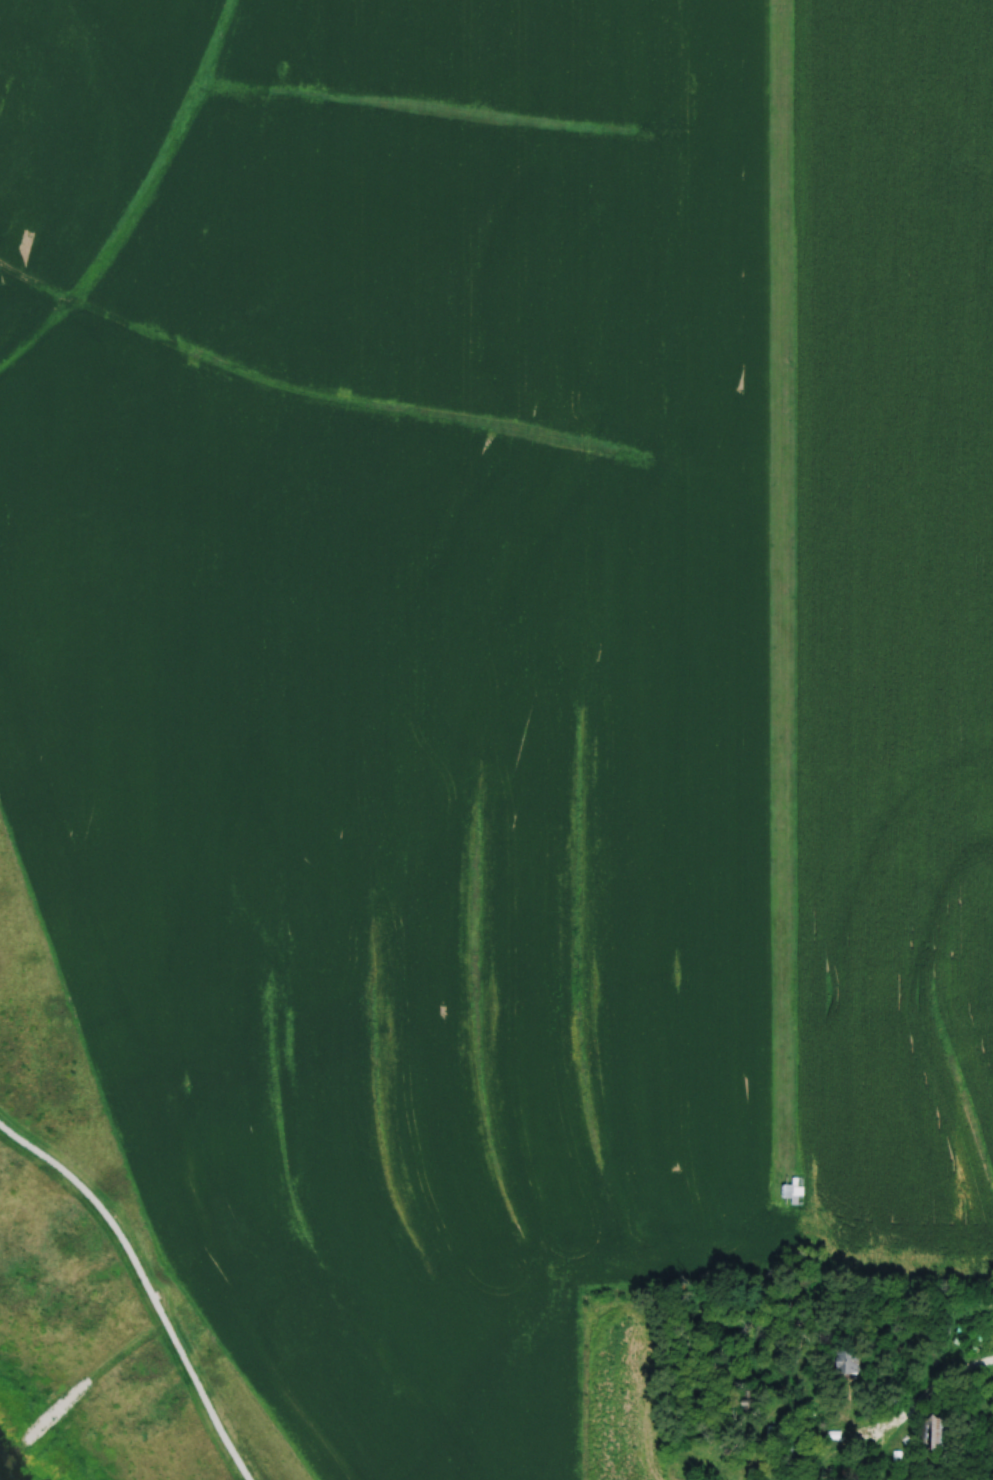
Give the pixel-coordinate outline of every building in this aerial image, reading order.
[(791,1200),(802,1199),(801,1184),(781,1186),(782,1198),(791,1197),(791,1200)] [(832,1350),(832,1373),(857,1373),(857,1350),(832,1350)] [(957,1451),(957,1419),(925,1419),(925,1451),(957,1451)]
